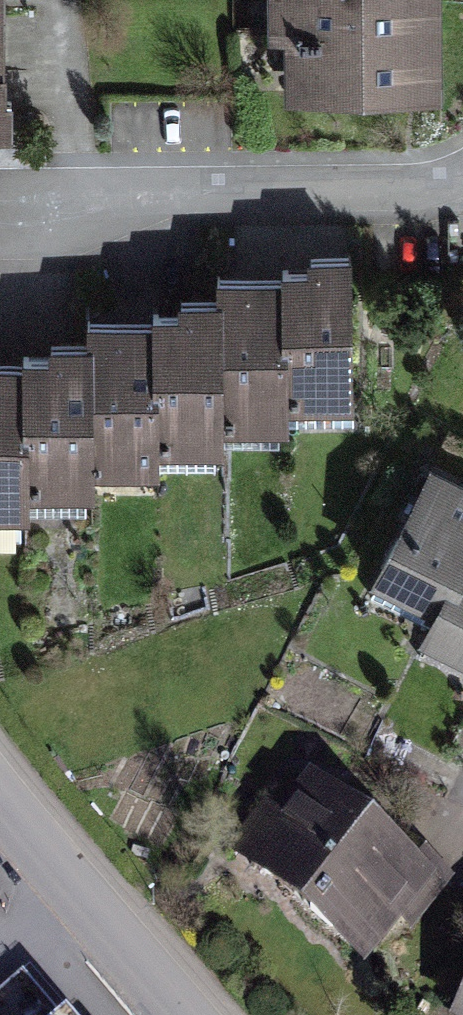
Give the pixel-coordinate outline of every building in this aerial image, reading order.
[(267,29),(283,29),(284,92),(438,91),(437,0),(267,0),(267,29)] [(349,373),(347,261),(281,263),(282,287),(285,406),(350,405),(349,373)] [(285,406),(282,287),(217,289),(217,306),(220,432),(285,431),(285,406)] [(220,432),(217,306),(152,308),(153,328),(156,451),(221,450),(220,432)] [(156,451),(153,328),(87,329),(88,354),(91,473),(156,471),(156,451)] [(91,473),(88,354),(23,356),(23,373),(26,499),(91,498),(91,473)] [(23,373),(0,374),(0,517),(27,517),(26,499),(23,373)] [(376,597),(437,627),(462,577),(462,493),(435,480),(376,597)] [(425,652),(462,671),(462,577),(437,627),(425,652)] [(303,773),(235,848),(369,969),(438,894),(303,773)]
